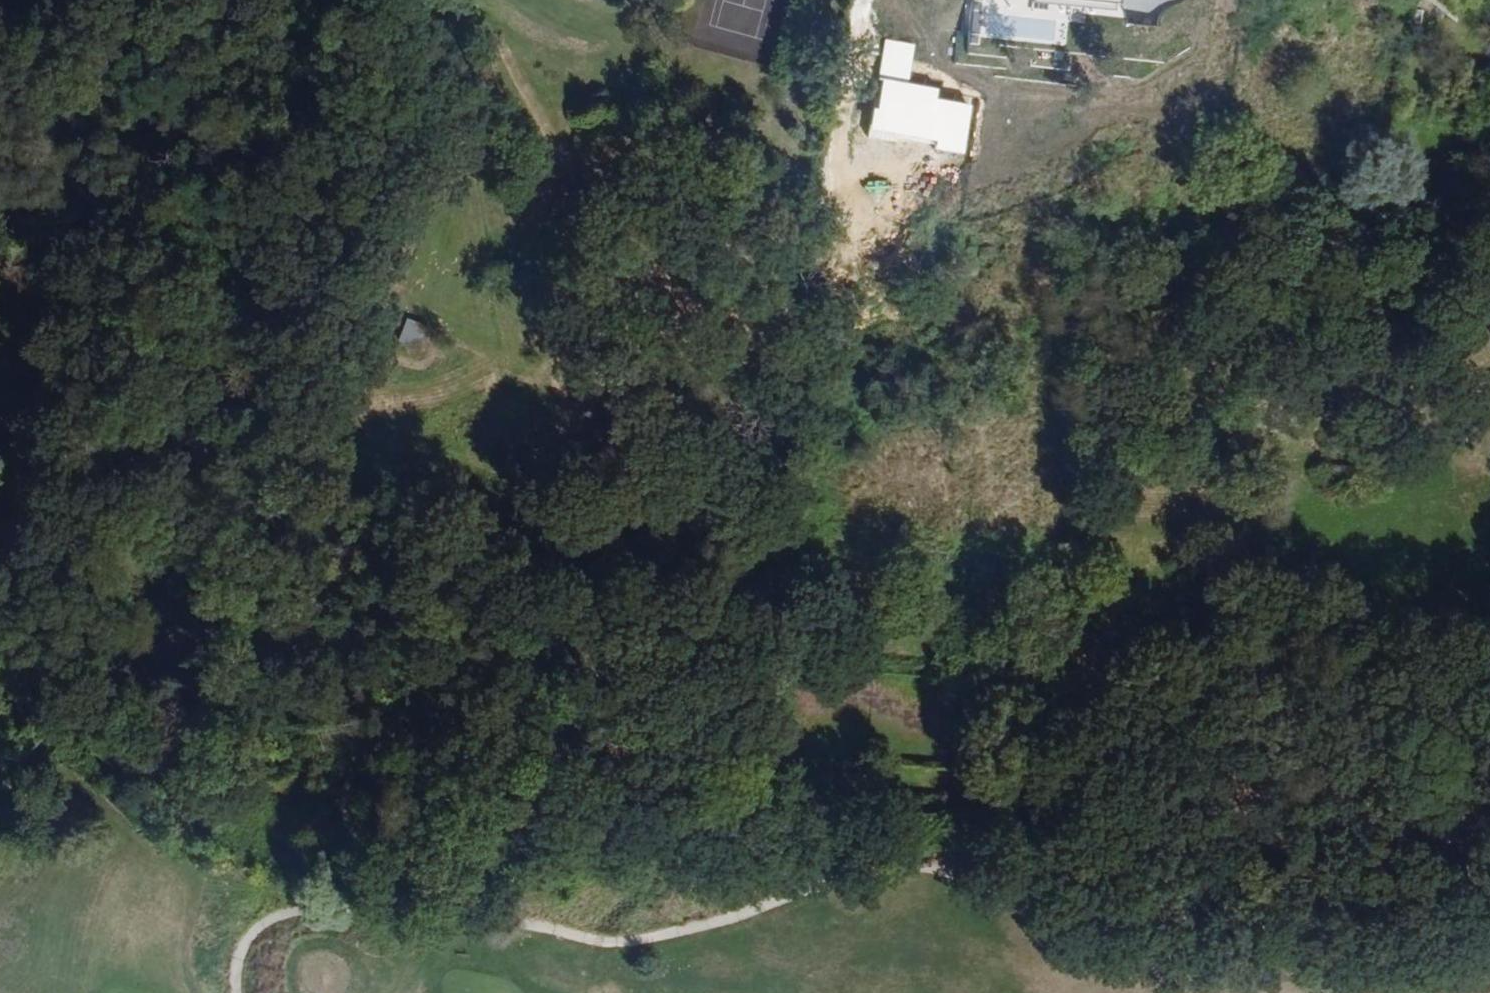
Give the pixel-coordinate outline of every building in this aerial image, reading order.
[(403,343),(424,346),(427,324),(406,321),(403,343)]
